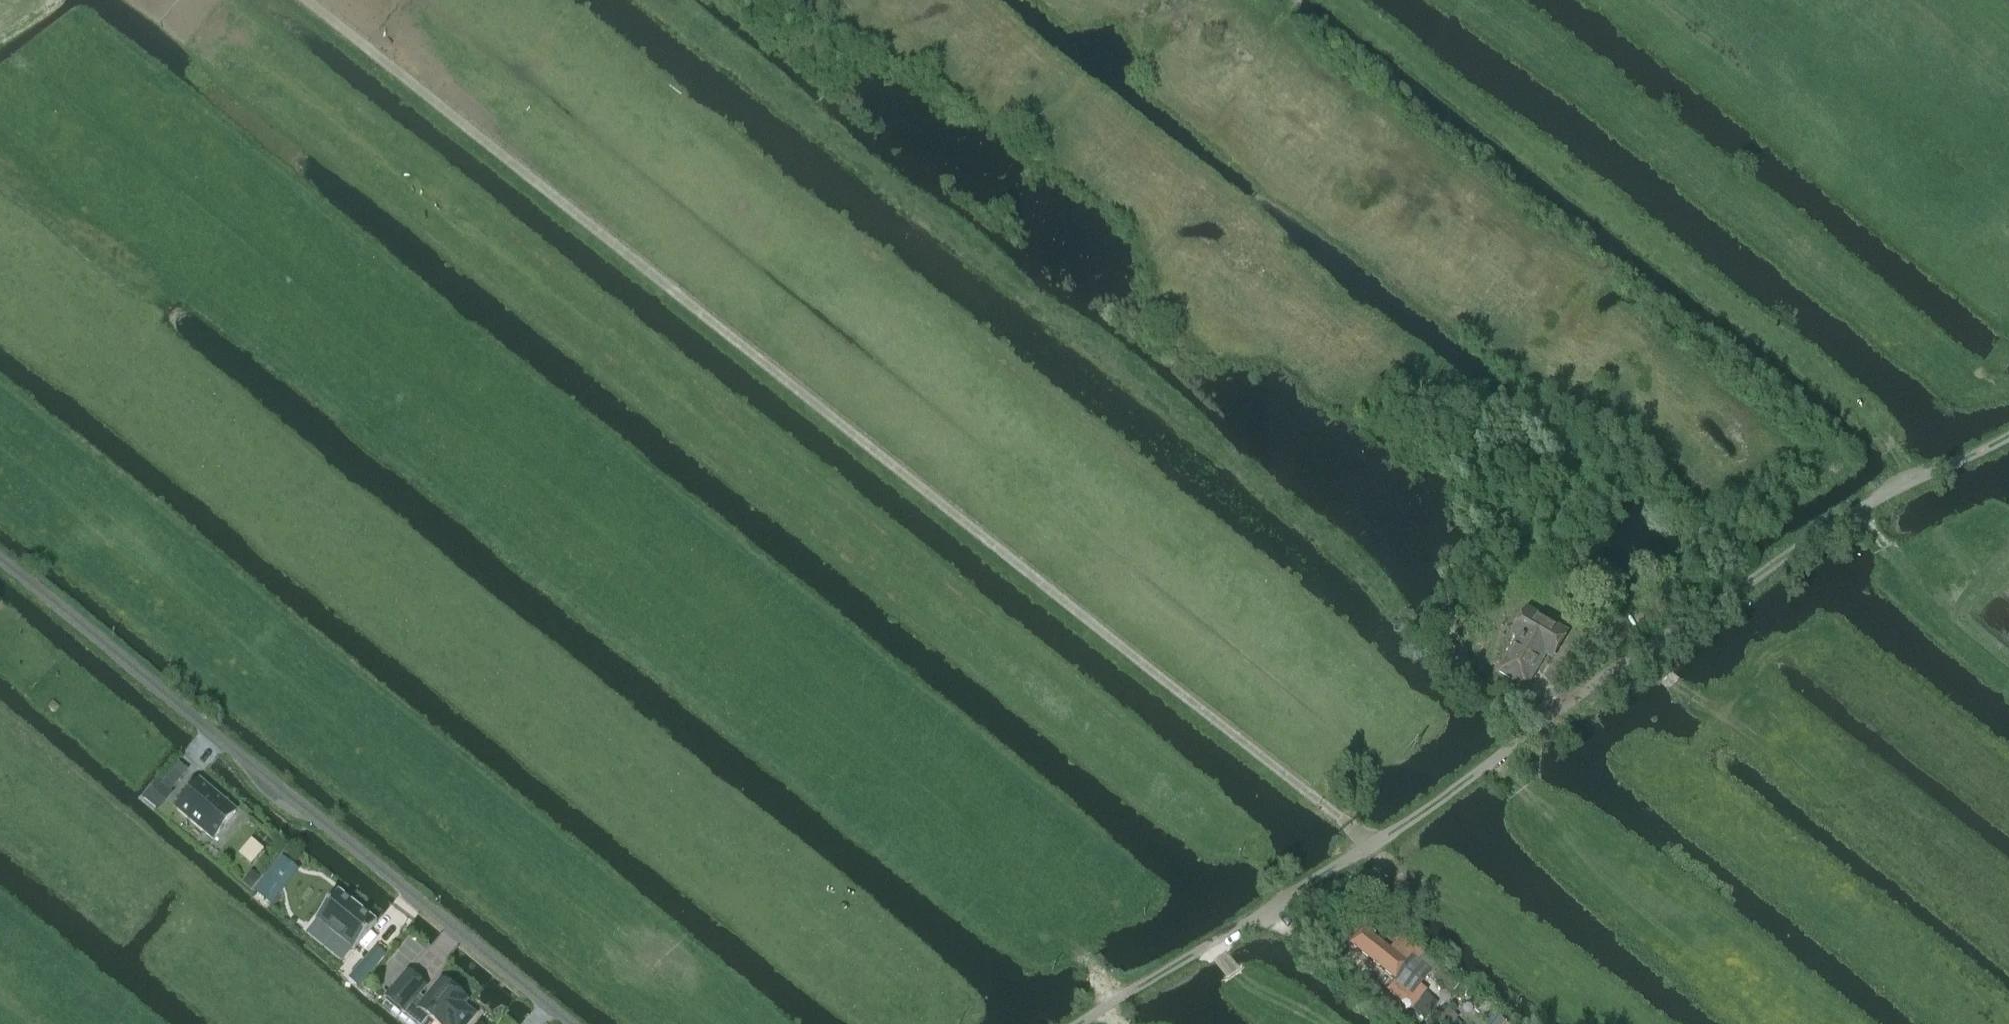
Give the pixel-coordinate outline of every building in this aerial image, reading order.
[(1512,651),(1500,672),(1527,688),(1540,668),(1535,665),(1543,651),(1551,656),(1566,632),(1546,620),(1542,627),(1526,618),(1515,635),(1523,639),(1523,640),(1523,643),(1524,644),(1518,655),(1512,651)] [(172,794),(170,792),(160,784),(156,780),(141,798),(158,811),(172,794)] [(211,839),(234,811),(199,782),(175,810),(211,839)] [(293,871),(276,891),(285,898),(308,872),(299,864),(293,871)] [(334,887),(311,915),(351,948),(374,919),(334,887)] [(1349,945),(1394,979),(1407,963),(1362,928),(1349,945)] [(353,974),(349,979),(357,986),(361,981),(383,954),(375,948),(353,974)] [(1458,985),(1440,968),(1433,976),(1451,992),(1458,985)] [(385,999),(402,1013),(424,986),(407,972),(385,999)] [(402,1013),(415,1023),(432,1023),(433,1023),(467,1023),(473,1017),(461,1007),(466,1001),(441,980),(424,1001),(417,996),(425,987),(424,986),(402,1013)] [(1469,1000),(1466,1002),(1476,1010),(1484,1000),(1475,992),(1469,1000)] [(1454,1018),(1444,1010),(1436,1020),(1442,1023),(1449,1023),(1454,1018)] [(1484,1023),(1486,1023),(1504,1023),(1505,1022),(1506,1022),(1493,1011),(1484,1023)]
